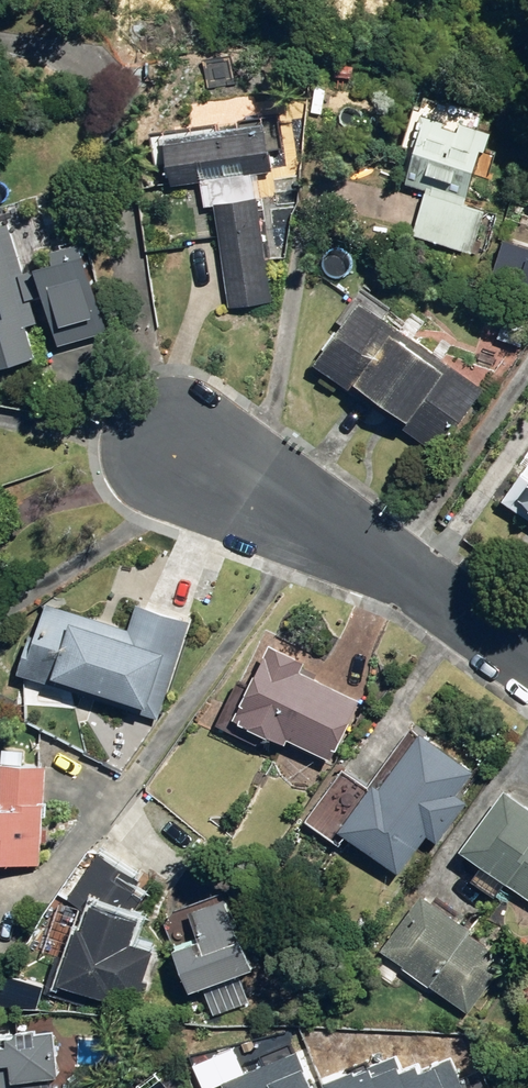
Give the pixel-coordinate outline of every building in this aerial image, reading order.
[(491,137),(425,116),(403,184),(429,192),(416,233),(479,254),(494,208),(470,200),(491,137)] [(271,122),(174,135),(180,186),(215,181),(232,306),(272,300),(255,173),(277,170),(271,122)] [(0,225),(0,366),(115,337),(94,257),(25,274),(11,222),(0,225)] [(527,307),(527,252),(503,243),(484,298),(526,312),(527,307)] [(495,387),(371,295),(319,364),(443,456),(495,387)] [(504,499),(527,515),(527,462),(504,499)] [(25,672),(160,719),(194,621),(141,603),(132,629),(50,601),(25,672)] [(273,648),(235,721),(286,747),(289,743),(330,764),(360,706),(301,675),(306,666),(273,648)] [(421,734),(341,834),(396,879),(427,841),(437,849),(470,808),(460,800),(477,779),(421,734)] [(42,862),(47,766),(3,764),(1,806),(0,806),(0,860),(42,862)] [(527,904),(527,813),(505,796),(461,857),(527,904)] [(103,852),(73,897),(91,908),(74,958),(62,954),(49,991),(91,1006),(97,988),(142,1004),(161,949),(136,940),(144,917),(133,914),(145,896),(136,890),(144,878),(103,852)] [(470,1012),(514,956),(431,890),(387,946),(470,1012)] [(184,943),(199,986),(261,964),(235,892),(198,905),(208,935),(184,943)] [(0,1031),(0,1087),(53,1087),(52,1073),(65,1072),(62,1026),(0,1031)] [(223,1085),(224,1087),(308,1087),(294,1056),(223,1085)] [(325,1087),(462,1087),(452,1063),(419,1076),(416,1068),(401,1074),(395,1059),(325,1087)]
